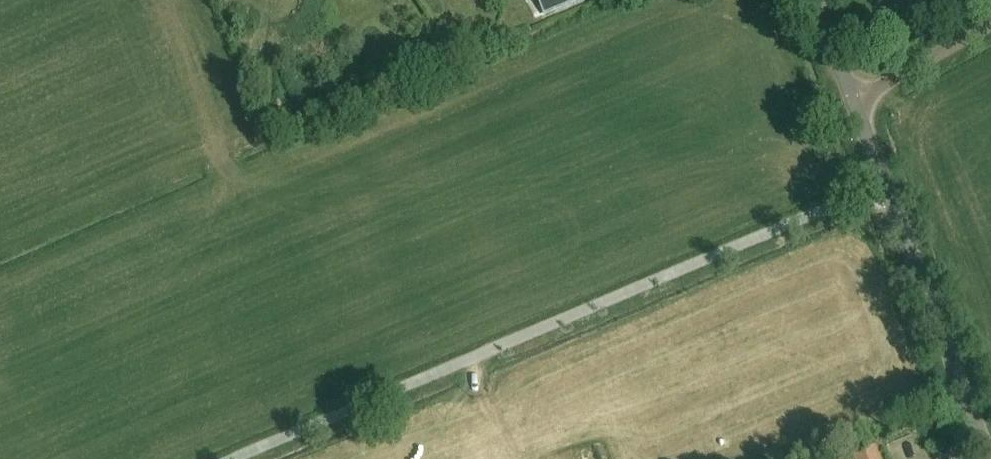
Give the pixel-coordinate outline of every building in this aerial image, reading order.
[(543,17),(583,0),(535,0),(543,17)]
